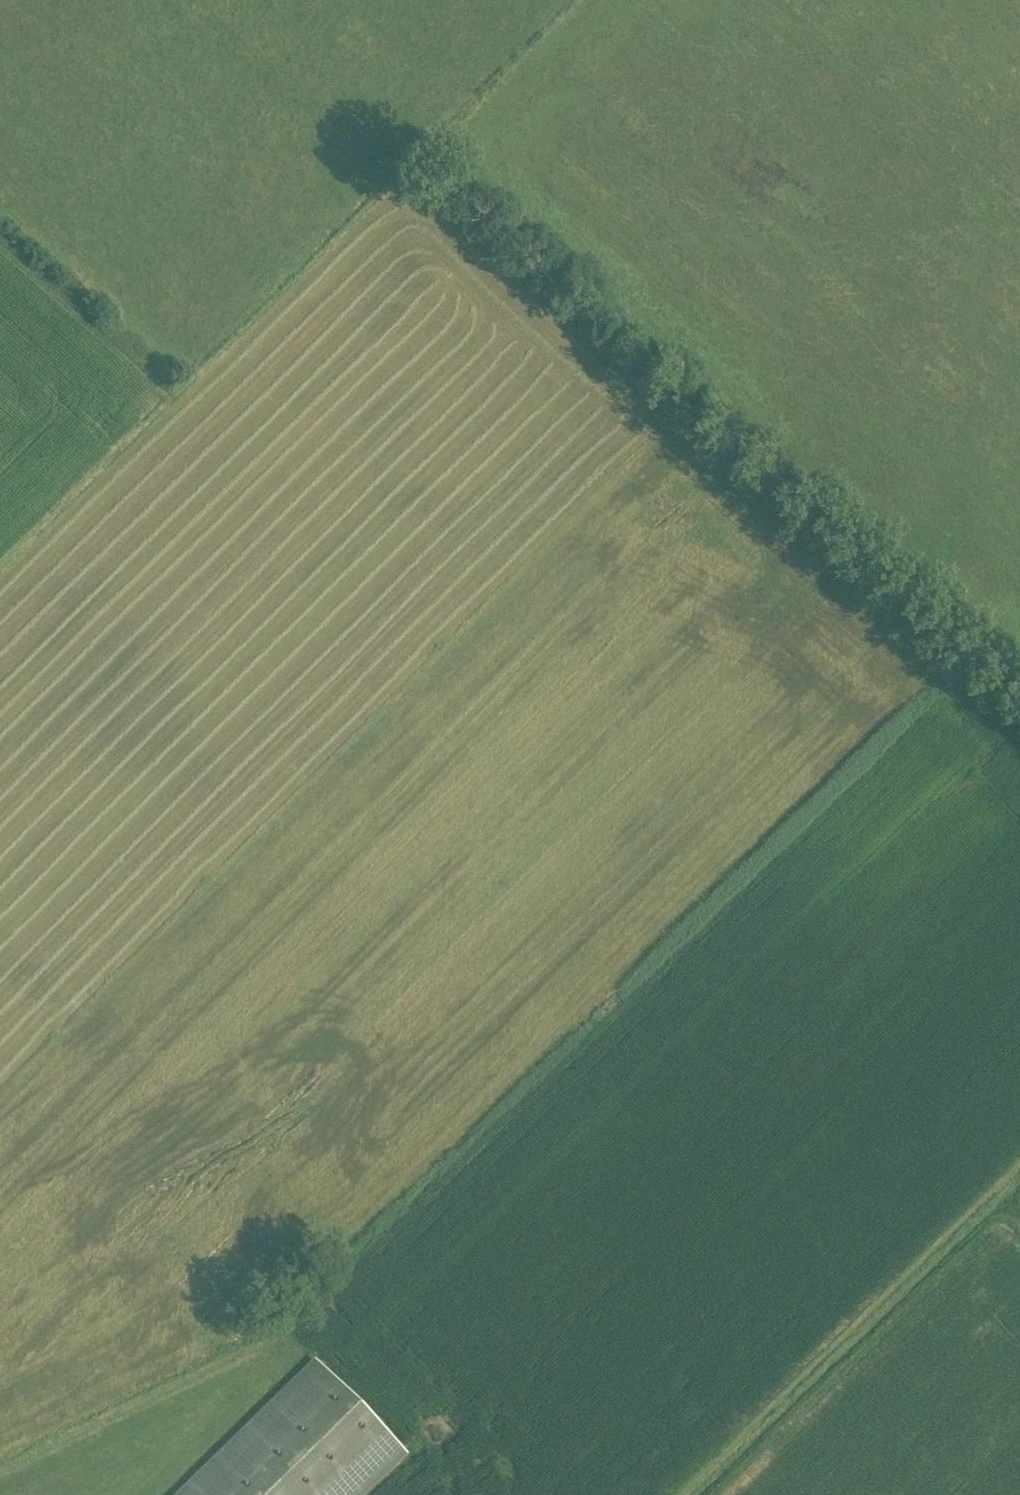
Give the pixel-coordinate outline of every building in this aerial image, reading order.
[(318,1364),(184,1494),(371,1494),(409,1458),(318,1364)]
